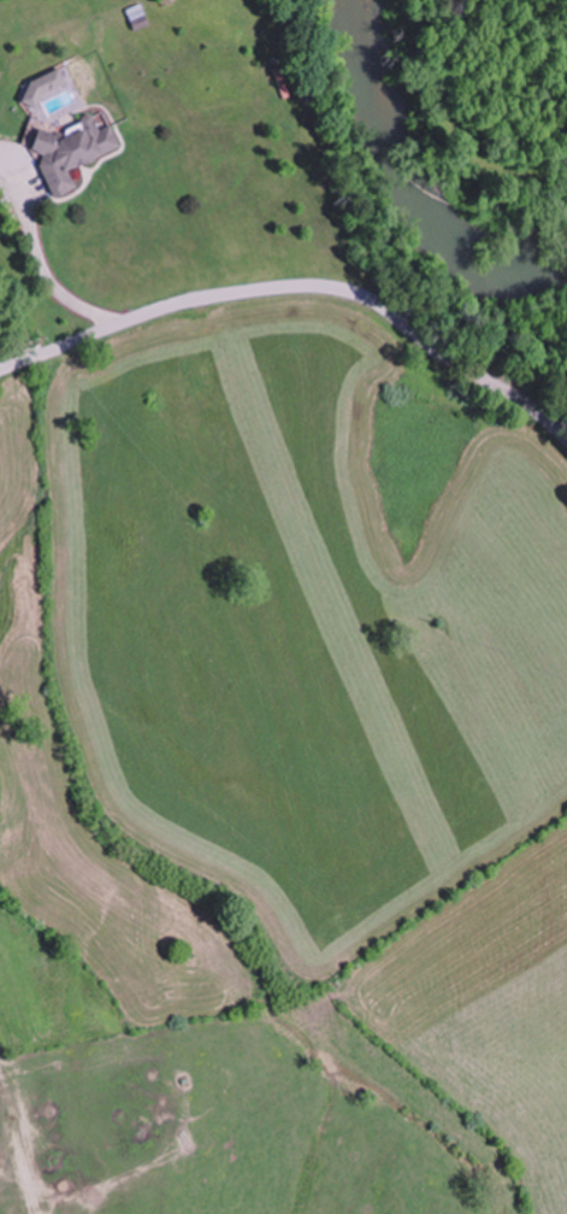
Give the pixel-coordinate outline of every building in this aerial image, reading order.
[(120,148),(111,126),(98,131),(90,113),(80,117),(78,123),(66,128),(64,136),(37,128),(30,150),(42,154),(39,165),(53,197),(76,188),(69,170),(120,148)]
